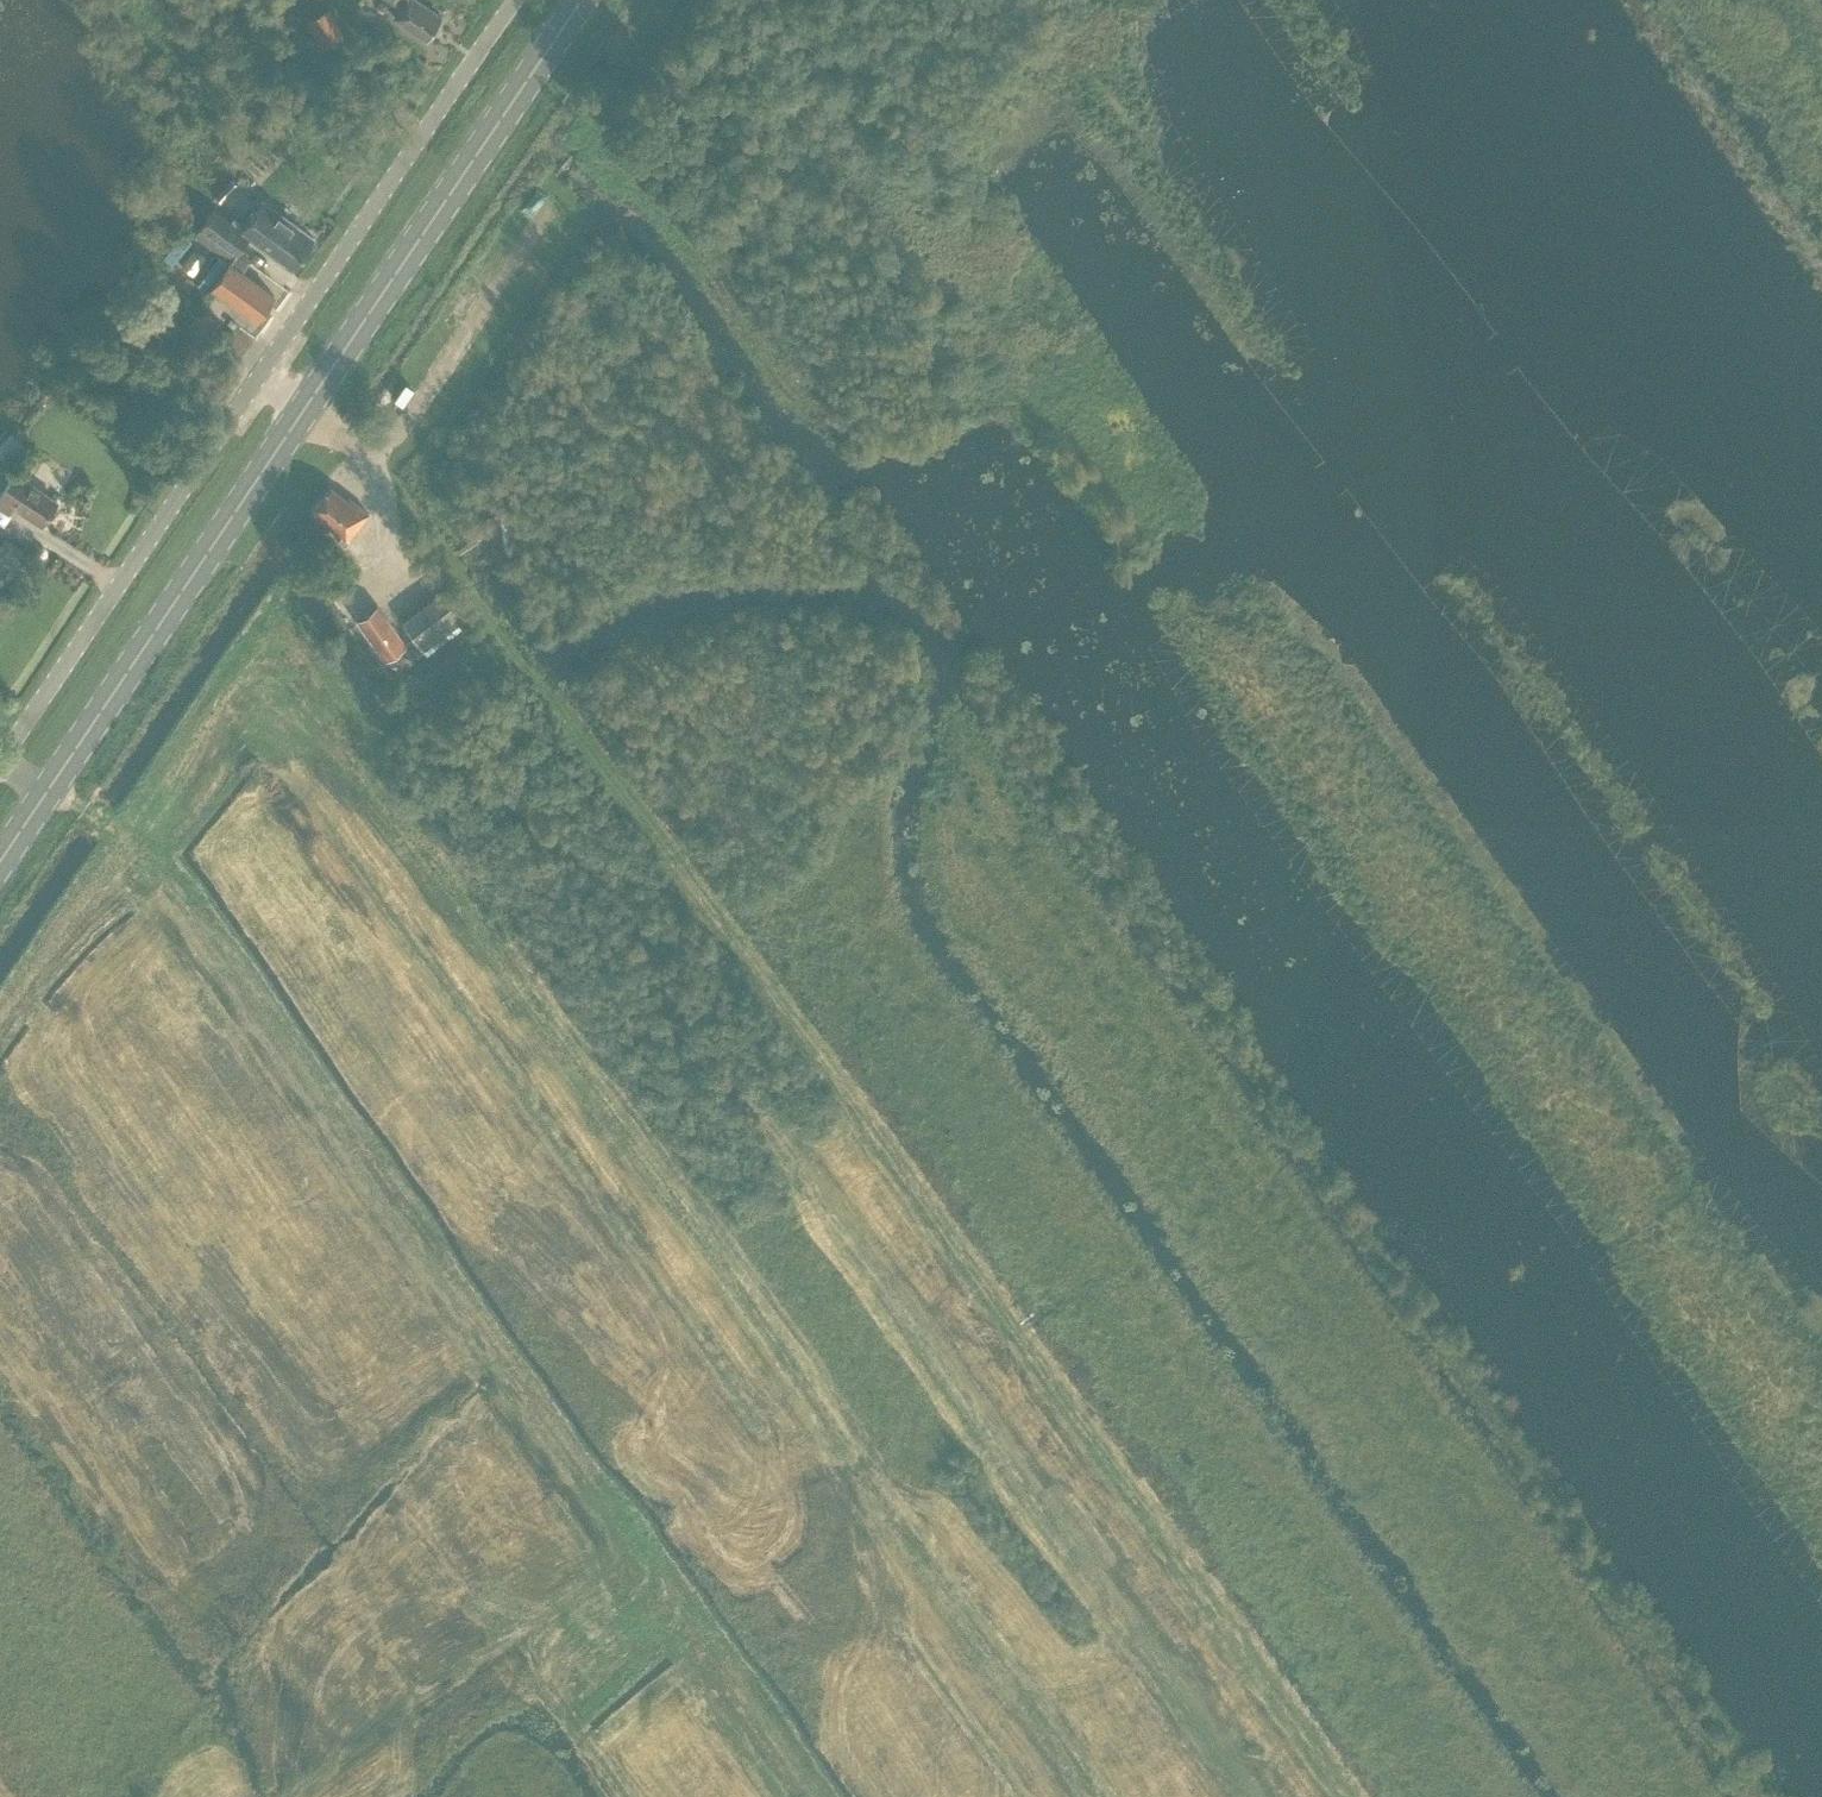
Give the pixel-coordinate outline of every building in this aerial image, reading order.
[(443,16),(419,0),(394,0),(402,5),(395,16),(428,38),(443,16)] [(309,20),(322,45),(343,35),(329,9),(309,20)] [(216,210),(206,224),(242,250),(252,236),(293,266),(314,237),(266,201),(244,230),(216,210)] [(206,224),(203,227),(196,238),(229,263),(212,286),(256,319),(274,294),(242,270),(249,261),(239,253),(242,250),(206,224)] [(194,249),(183,263),(194,273),(206,258),(194,249)] [(10,464),(25,444),(8,432),(0,443),(0,457),(10,464)] [(0,496),(0,504),(11,512),(16,504),(44,523),(59,501),(30,482),(29,482),(16,473),(0,496)] [(348,499),(331,486),(312,509),(348,538),(369,512),(350,497),(348,499)] [(485,517),(491,559),(511,557),(506,514),(485,517)] [(0,544),(0,581),(3,584),(24,557),(15,551),(13,554),(0,544)] [(400,621),(422,650),(463,618),(441,589),(400,621)] [(406,643),(378,604),(357,619),(385,659),(406,643)]
